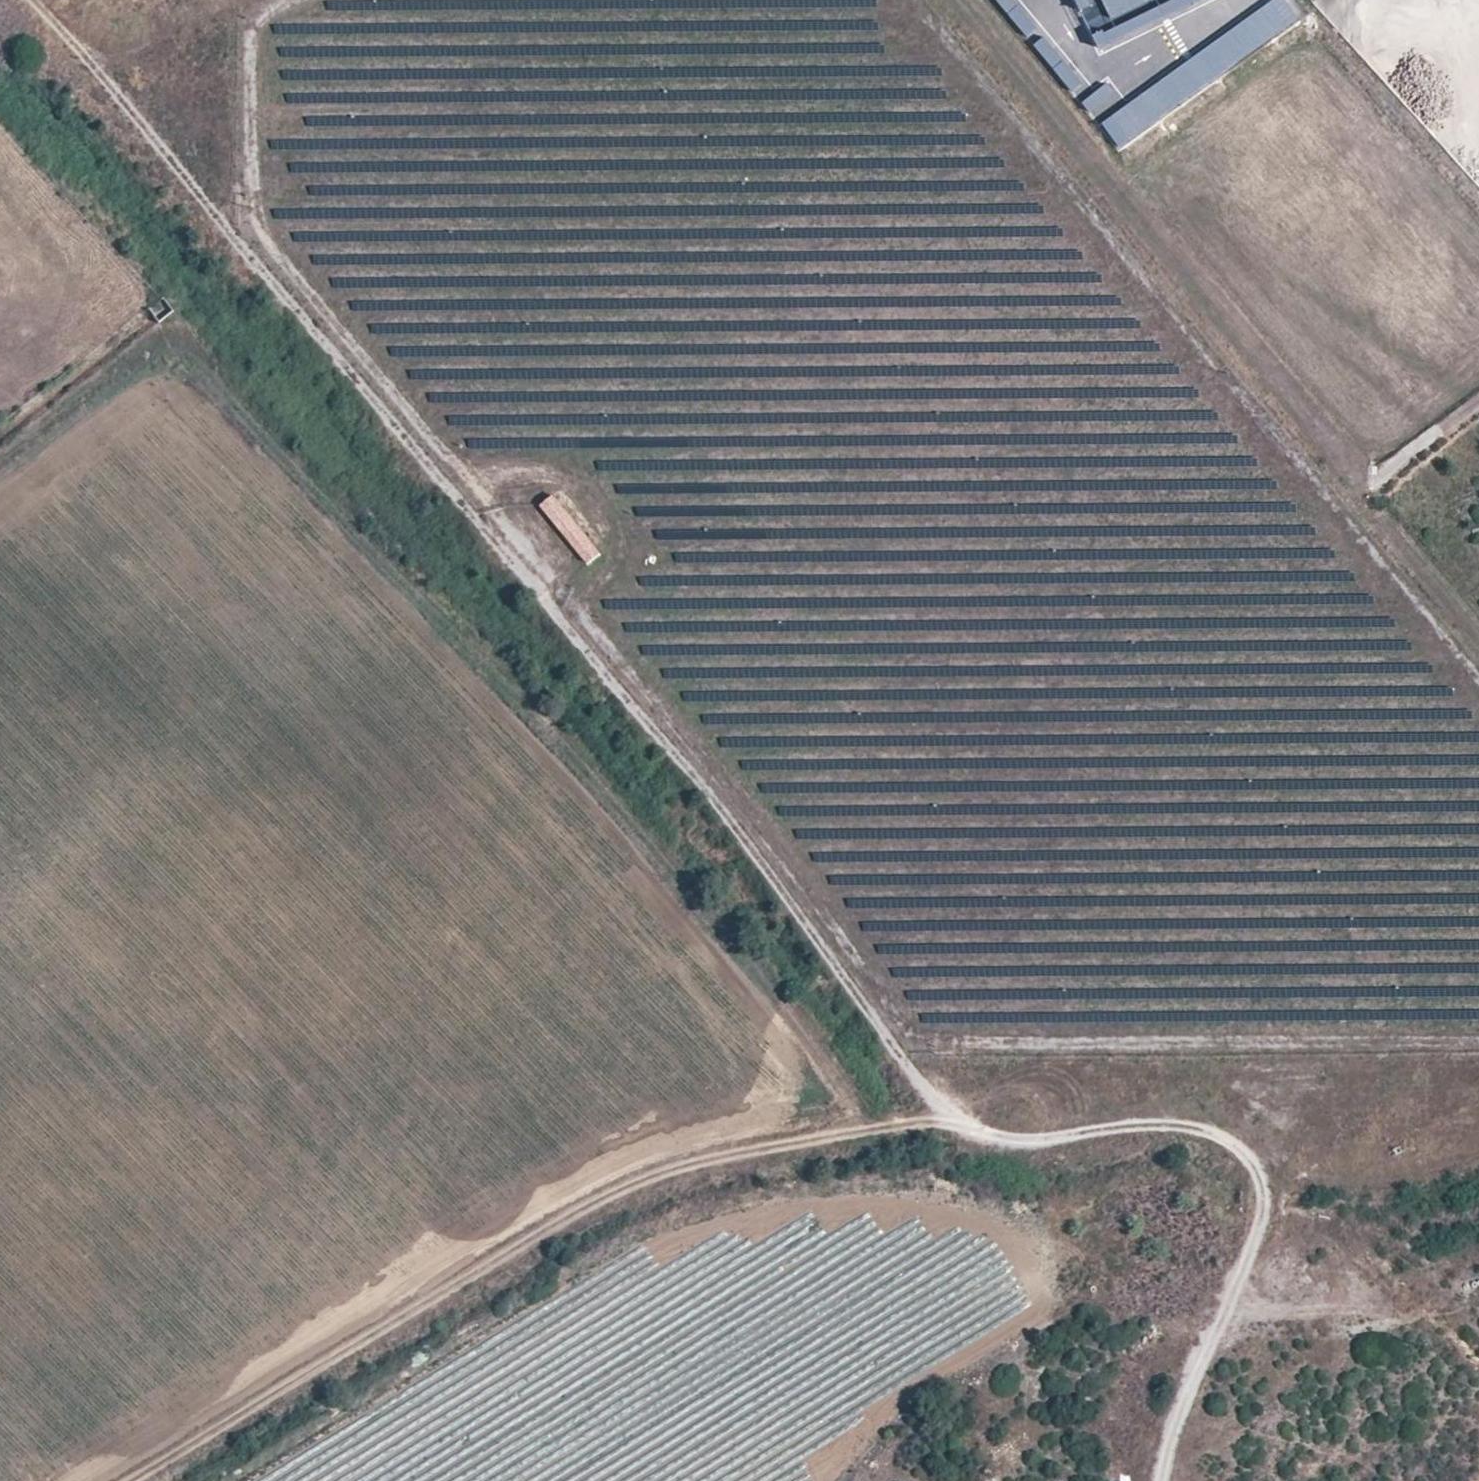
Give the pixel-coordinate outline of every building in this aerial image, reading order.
[(1099,51),(1205,0),(1075,0),(1099,51)] [(1284,0),(1271,0),(1101,123),(1120,148),(1298,19),(1284,0)] [(590,563),(605,550),(553,494),(539,507),(590,563)]
